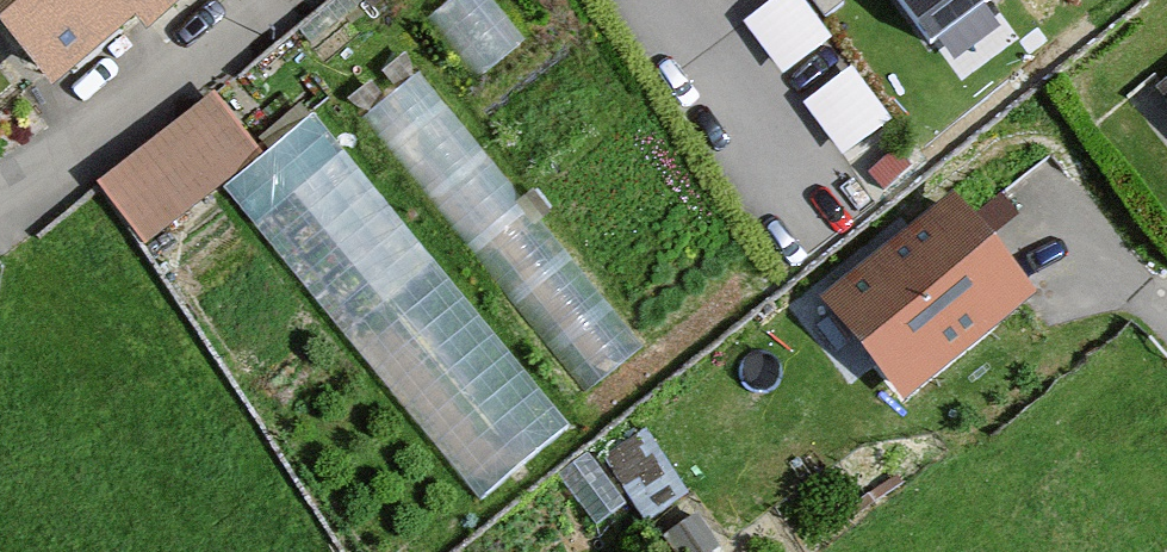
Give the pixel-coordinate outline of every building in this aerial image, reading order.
[(102,32),(113,46),(173,0),(0,0),(0,82),(11,97),(102,32)] [(527,28),(504,0),(440,0),(432,6),(481,65),(527,28)] [(931,51),(1002,0),(894,0),(931,51)] [(810,91),(850,142),(897,106),(857,54),(810,91)] [(373,97),(584,381),(641,340),(430,55),(373,97)] [(228,83),(198,107),(234,151),(263,127),(244,103),(228,83)] [(1155,98),(1166,113),(1166,89),(1155,98)] [(198,107),(80,201),(127,259),(244,163),(234,151),(198,107)] [(901,416),(1036,311),(951,202),(816,308),(901,416)] [(637,427),(610,445),(650,503),(677,485),(637,427)]
